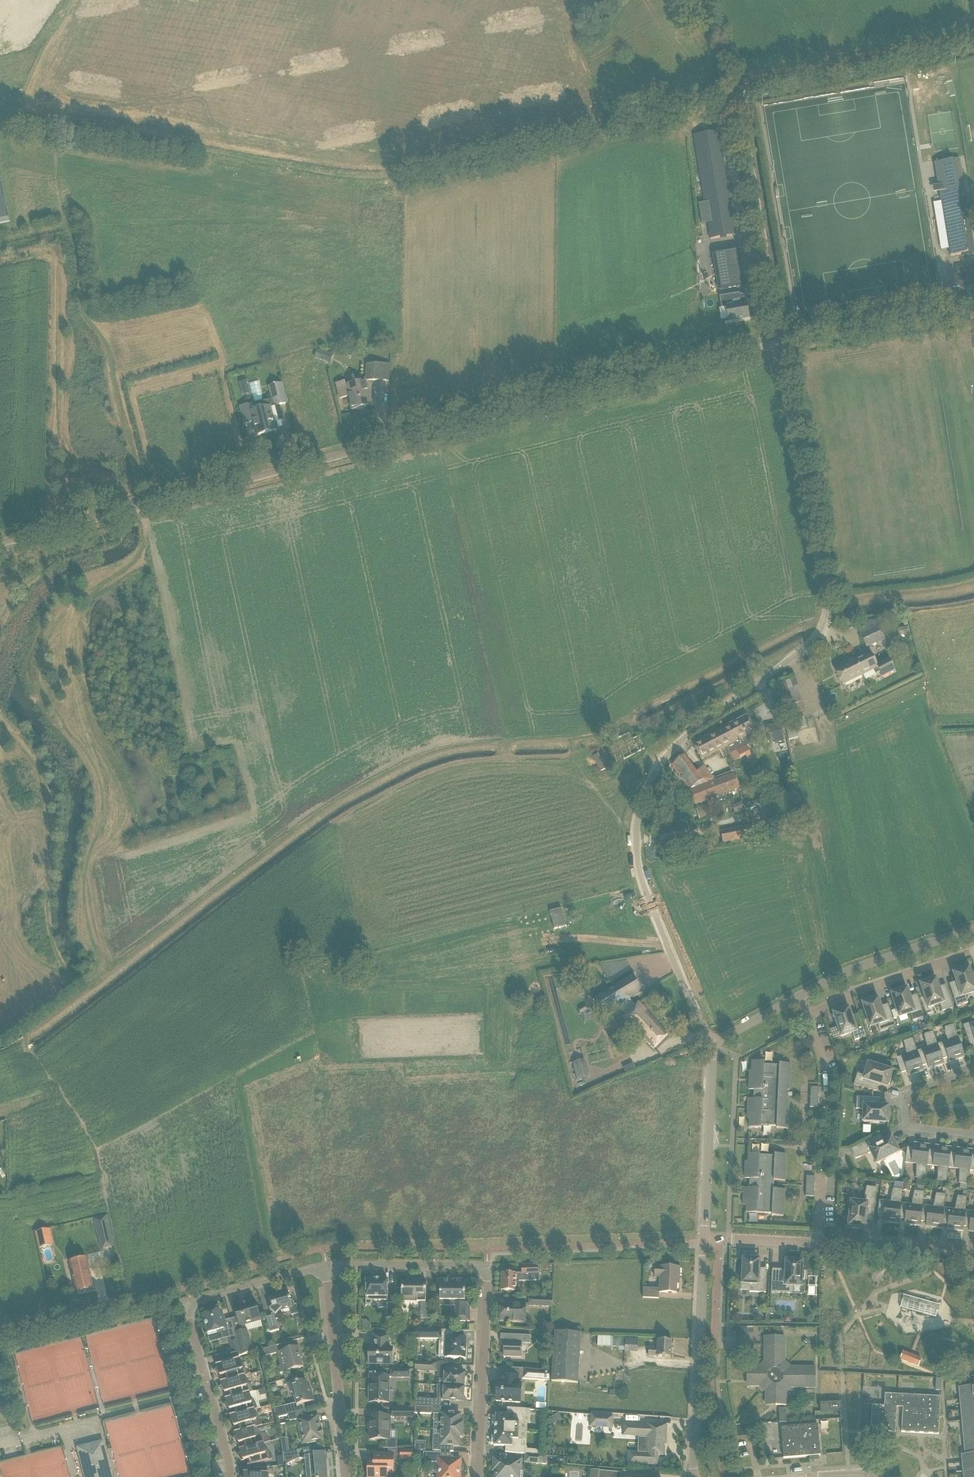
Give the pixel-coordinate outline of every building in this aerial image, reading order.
[(731,182),(727,182),(719,131),(693,135),(708,230),(702,231),(703,236),(709,235),(709,239),(736,235),(730,198),(736,197),(734,186),(732,186),(731,182)] [(931,139),(950,256),(966,253),(967,256),(973,254),(973,249),(956,135),(931,139)] [(10,221),(0,175),(0,223),(10,221)] [(739,250),(713,254),(719,290),(726,289),(744,286),(743,276),(742,277),(741,277),(740,276),(739,268),(740,268),(741,268),(741,263),(739,250)] [(734,294),(720,297),(722,308),(726,307),(728,322),(750,318),(746,294),(739,295),(734,296),(734,294)] [(330,362),(333,354),(317,349),(315,357),(330,362)] [(390,364),(389,364),(366,363),(366,380),(390,381),(390,364)] [(241,393),(247,392),(245,380),(239,381),(241,393)] [(344,383),(337,384),(340,398),(349,396),(352,410),(367,406),(364,396),(369,395),(365,381),(345,387),(344,383)] [(275,406),(286,403),(281,384),(270,387),(275,406)] [(270,407),(249,412),(247,405),(240,407),(245,423),(253,421),(257,435),(276,430),(270,407)] [(879,626),(860,635),(866,648),(885,639),(879,626)] [(870,651),(853,660),(862,676),(864,675),(873,670),(875,674),(880,672),(882,676),(896,670),(889,657),(876,664),(874,660),(870,651)] [(853,660),(835,669),(839,677),(842,685),(862,676),(853,660)] [(795,679),(774,685),(777,695),(781,708),(802,702),(798,688),(795,679)] [(747,716),(730,724),(738,740),(733,743),(737,751),(740,758),(749,753),(745,746),(758,740),(754,732),(755,732),(747,716)] [(803,716),(798,719),(801,727),(807,725),(803,716)] [(785,723),(784,723),(789,740),(798,737),(793,721),(785,723)] [(693,744),(694,745),(702,760),(720,750),(727,747),(731,754),(737,751),(733,743),(738,740),(730,724),(693,744)] [(767,735),(775,734),(773,724),(765,725),(767,735)] [(783,735),(769,738),(770,744),(784,741),(783,735)] [(697,771),(691,763),(684,755),(672,765),(691,788),(703,779),(706,784),(715,778),(704,766),(697,771)] [(696,804),(738,787),(733,774),(690,791),(696,804)] [(724,842),(751,837),(749,826),(722,831),(724,842)] [(966,969),(966,968),(956,971),(956,972),(954,973),(957,982),(956,982),(957,984),(950,987),(956,1007),(968,1003),(965,995),(973,993),(973,982),(972,976),(971,977),(968,968),(966,969)] [(602,992),(593,998),(602,1015),(612,1009),(617,1006),(625,1015),(624,1016),(653,1048),(667,1034),(638,1003),(636,1005),(629,999),(633,997),(634,997),(643,992),(633,975),(602,992)] [(935,979),(933,980),(933,979),(923,982),(923,983),(921,984),(924,992),(923,993),(928,1008),(940,1004),(942,1011),(953,1008),(947,988),(940,990),(939,988),(938,988),(935,979)] [(906,989),(904,990),(904,989),(894,992),(894,993),(892,994),(895,1002),(894,1002),(899,1018),(910,1014),(913,1021),(924,1017),(918,997),(911,1000),(910,997),(909,998),(906,989)] [(865,1003),(863,1003),(866,1012),(865,1012),(870,1027),(878,1025),(880,1032),(895,1027),(889,1007),(882,1009),(881,1007),(880,1007),(877,999),(875,999),(875,998),(865,1002),(865,1003)] [(848,1008),(846,1009),(845,1008),(835,1011),(836,1012),(834,1013),(836,1021),(835,1022),(840,1037),(852,1033),(855,1041),(866,1037),(860,1017),(852,1019),(852,1017),(851,1017),(848,1008)] [(963,1025),(969,1045),(973,1044),(973,1022),(963,1025)] [(963,1057),(964,1056),(953,1025),(944,1028),(948,1042),(937,1045),(942,1059),(948,1057),(949,1061),(954,1059),(955,1061),(963,1058),(963,1057)] [(943,1063),(942,1059),(937,1045),(933,1032),(924,1035),(927,1048),(917,1052),(922,1066),(927,1064),(929,1068),(934,1066),(934,1068),(943,1065),(942,1063),(943,1063)] [(922,1066),(917,1052),(912,1038),(903,1041),(907,1055),(896,1059),(901,1073),(907,1071),(908,1075),(913,1073),(914,1074),(922,1072),(922,1070),(923,1070),(922,1066)] [(867,1040),(861,1042),(864,1050),(870,1048),(867,1040)] [(764,1065),(764,1062),(752,1061),(751,1071),(749,1071),(749,1080),(754,1080),(753,1109),(747,1109),(747,1118),(749,1118),(749,1127),(761,1128),(761,1125),(776,1126),(776,1128),(788,1129),(789,1102),(787,1102),(787,1090),(789,1090),(791,1064),(779,1063),(779,1065),(764,1065)] [(578,1062),(573,1063),(578,1081),(588,1078),(585,1066),(580,1068),(578,1062)] [(883,1069),(884,1068),(868,1063),(865,1075),(857,1073),(854,1085),(874,1091),(876,1083),(878,1084),(879,1083),(887,1086),(888,1084),(889,1084),(892,1074),(891,1074),(892,1072),(883,1069)] [(648,1078),(648,1086),(665,1087),(666,1079),(648,1078)] [(852,1091),(854,1085),(846,1083),(845,1089),(852,1091)] [(811,1087),(810,1097),(818,1097),(819,1087),(811,1087)] [(810,1097),(810,1107),(818,1108),(818,1097),(810,1097)] [(877,1106),(878,1098),(856,1097),(856,1109),(864,1110),(863,1122),(879,1123),(879,1122),(888,1122),(888,1120),(889,1120),(890,1109),(888,1109),(889,1107),(880,1107),(880,1106),(877,1106)] [(883,1141),(881,1143),(877,1136),(850,1150),(855,1160),(871,1153),(876,1164),(891,1157),(890,1156),(898,1152),(897,1150),(898,1149),(893,1140),(892,1140),(891,1138),(883,1142),(883,1141)] [(927,1165),(929,1150),(929,1146),(928,1146),(928,1144),(919,1143),(919,1145),(914,1144),(913,1148),(907,1147),(906,1154),(905,1162),(916,1164),(916,1178),(925,1179),(927,1165)] [(949,1148),(949,1147),(941,1146),(940,1147),(935,1147),(935,1151),(929,1150),(927,1165),(937,1166),(937,1180),(938,1180),(938,1185),(946,1186),(948,1167),(950,1152),(951,1149),(949,1148)] [(971,1151),(971,1150),(962,1149),(962,1150),(957,1149),(956,1153),(950,1152),(948,1167),(959,1169),(958,1183),(960,1183),(959,1189),(967,1190),(968,1184),(970,1170),(972,1155),(972,1151),(971,1151)] [(785,1181),(786,1154),(774,1154),(774,1156),(760,1155),(760,1154),(748,1154),(748,1161),(745,1161),(745,1169),(750,1169),(749,1198),(743,1198),(743,1205),(746,1205),(746,1213),(757,1213),(772,1213),(772,1215),(783,1216),(785,1189),(774,1189),(774,1180),(785,1181)] [(888,1167),(896,1174),(902,1166),(894,1160),(888,1167)] [(806,1176),(806,1186),(814,1186),(814,1176),(806,1176)] [(806,1186),(805,1196),(814,1196),(814,1186),(806,1186)] [(874,1218),(877,1188),(866,1186),(863,1203),(851,1202),(849,1218),(850,1218),(849,1226),(851,1226),(851,1228),(861,1229),(862,1228),(864,1228),(865,1219),(866,1219),(866,1217),(874,1218)] [(899,1218),(901,1203),(903,1189),(893,1188),(890,1202),(879,1201),(877,1216),(884,1217),(883,1221),(888,1221),(888,1223),(897,1224),(897,1222),(899,1222),(899,1218)] [(901,1203),(899,1218),(905,1219),(905,1223),(910,1224),(910,1225),(919,1226),(919,1225),(920,1225),(921,1221),(922,1206),(924,1192),(914,1191),(912,1205),(901,1203)] [(965,1211),(968,1191),(963,1191),(962,1196),(957,1196),(954,1210),(944,1208),(942,1224),(948,1224),(948,1228),(953,1229),(953,1230),(962,1231),(962,1230),(963,1230),(964,1226),(965,1211)] [(942,1228),(942,1224),(944,1208),(945,1194),(936,1193),(933,1207),(922,1206),(921,1221),(927,1222),(926,1226),(931,1226),(931,1228),(940,1229),(940,1227),(942,1228)] [(965,1211),(964,1226),(969,1227),(969,1231),(973,1231),(973,1212),(965,1211)] [(106,1216),(97,1218),(101,1237),(110,1234),(111,1234),(106,1216)] [(50,1230),(36,1233),(39,1248),(46,1246),(53,1245),(52,1239),(50,1230)] [(77,1293),(94,1289),(87,1258),(70,1262),(77,1293)] [(746,1258),(746,1259),(744,1259),(743,1268),(739,1267),(739,1277),(742,1277),(741,1284),(750,1284),(749,1292),(766,1293),(767,1272),(759,1271),(759,1269),(758,1269),(759,1260),(757,1260),(757,1258),(746,1258)] [(799,1261),(800,1260),(789,1260),(789,1261),(787,1261),(786,1270),(785,1270),(785,1272),(772,1272),(771,1293),(793,1294),(794,1286),(802,1286),(802,1280),(804,1280),(805,1270),(801,1270),(802,1262),(799,1261)] [(539,1273),(538,1265),(521,1265),(522,1273),(517,1273),(502,1273),(501,1290),(517,1291),(517,1281),(540,1281),(539,1273)] [(679,1278),(680,1267),(660,1266),(660,1267),(655,1267),(655,1276),(660,1277),(659,1288),(643,1288),(643,1298),(659,1298),(659,1292),(676,1293),(677,1277),(679,1278)] [(380,1280),(380,1279),(374,1279),(374,1280),(366,1280),(365,1306),(366,1306),(366,1305),(371,1305),(372,1300),(387,1300),(388,1280),(380,1280)] [(456,1280),(456,1279),(449,1279),(449,1280),(440,1280),(440,1293),(437,1293),(437,1298),(440,1298),(440,1305),(455,1306),(454,1321),(469,1321),(469,1308),(470,1308),(470,1300),(465,1300),(465,1280),(456,1280)] [(426,1304),(426,1280),(413,1280),(413,1283),(402,1283),(402,1299),(417,1300),(417,1301),(421,1301),(420,1319),(425,1319),(424,1325),(430,1325),(431,1319),(432,1304),(426,1304)] [(290,1298),(289,1298),(287,1291),(277,1293),(278,1295),(269,1298),(272,1306),(269,1309),(273,1312),(271,1314),(273,1315),(266,1317),(266,1319),(268,1324),(270,1331),(278,1329),(276,1319),(280,1315),(277,1313),(279,1311),(289,1309),(291,1315),(299,1313),(296,1304),(294,1305),(293,1301),(292,1300),(291,1300),(290,1298)] [(903,1295),(900,1307),(936,1317),(939,1305),(903,1295)] [(552,1307),(553,1299),(529,1298),(528,1306),(552,1307)] [(255,1300),(253,1300),(252,1299),(248,1300),(247,1302),(233,1305),(239,1327),(260,1321),(266,1319),(266,1317),(265,1316),(260,1318),(255,1300)] [(387,1318),(395,1318),(395,1302),(387,1302),(387,1318)] [(526,1303),(518,1303),(508,1303),(508,1305),(500,1305),(500,1311),(499,1313),(499,1317),(500,1318),(499,1321),(525,1322),(526,1303)] [(217,1334),(223,1332),(224,1336),(228,1335),(232,1350),(216,1355),(218,1362),(241,1355),(235,1333),(231,1319),(225,1320),(223,1320),(219,1309),(202,1314),(207,1334),(216,1331),(217,1334)] [(415,1339),(415,1330),(403,1329),(403,1339),(415,1339)] [(247,1330),(235,1333),(241,1355),(253,1352),(247,1330)] [(441,1337),(442,1330),(415,1330),(415,1339),(442,1339),(442,1341),(445,1341),(444,1357),(465,1358),(466,1338),(453,1337),(441,1337)] [(577,1383),(581,1332),(555,1330),(552,1381),(577,1383)] [(530,1336),(511,1335),(501,1334),(501,1336),(501,1342),(504,1342),(503,1356),(521,1357),(522,1343),(530,1343),(530,1336)] [(610,1346),(611,1336),(598,1335),(598,1345),(610,1346)] [(389,1336),(384,1336),(374,1336),(374,1348),(369,1348),(369,1363),(393,1363),(393,1347),(389,1347),(389,1336)] [(815,1367),(806,1367),(790,1367),(785,1361),(785,1336),(764,1336),(764,1361),(760,1366),(746,1366),(746,1376),(750,1376),(750,1386),(760,1386),(766,1391),(766,1401),(775,1401),(775,1405),(786,1405),(786,1391),(790,1387),(815,1387),(815,1367)] [(637,1351),(638,1338),(614,1337),(614,1346),(625,1346),(625,1351),(637,1351)] [(672,1340),(662,1340),(657,1340),(657,1347),(648,1346),(648,1356),(671,1357),(672,1340)] [(264,1356),(278,1352),(276,1345),(262,1349),(264,1356)] [(300,1358),(302,1358),(299,1346),(281,1351),(287,1371),(303,1367),(300,1358)] [(903,1351),(900,1359),(906,1362),(909,1354),(903,1351)] [(915,1356),(912,1364),(918,1366),(921,1359),(915,1356)] [(245,1366),(242,1363),(241,1358),(216,1365),(216,1366),(217,1366),(218,1368),(214,1371),(218,1377),(224,1375),(225,1381),(220,1382),(220,1383),(245,1376),(245,1375),(249,1374),(248,1372),(247,1369),(245,1366)] [(415,1362),(415,1370),(436,1371),(436,1370),(436,1363),(415,1362)] [(410,1378),(410,1370),(391,1369),(391,1377),(410,1378)] [(523,1379),(548,1381),(549,1371),(523,1369),(523,1379)] [(438,1371),(438,1377),(444,1377),(444,1385),(464,1386),(464,1384),(465,1384),(465,1380),(464,1379),(464,1372),(451,1371),(444,1371),(438,1371)] [(500,1382),(498,1382),(497,1382),(497,1389),(495,1389),(494,1390),(494,1395),(495,1396),(496,1396),(496,1401),(520,1403),(521,1384),(518,1384),(519,1377),(501,1375),(500,1382)] [(249,1382),(247,1379),(245,1376),(220,1383),(221,1383),(222,1382),(222,1385),(219,1388),(223,1394),(223,1393),(229,1392),(230,1398),(225,1399),(247,1393),(247,1392),(254,1391),(252,1386),(249,1382)] [(296,1376),(285,1379),(286,1385),(288,1385),(296,1383),(298,1382),(296,1376)] [(390,1376),(379,1376),(369,1376),(369,1402),(378,1402),(378,1403),(390,1403),(390,1376)] [(310,1388),(308,1389),(306,1380),(298,1382),(296,1383),(288,1385),(290,1393),(293,1393),(296,1406),(314,1401),(310,1388)] [(437,1399),(437,1400),(441,1400),(449,1400),(463,1401),(464,1393),(464,1389),(464,1388),(464,1386),(444,1385),(438,1385),(437,1399)] [(966,1429),(969,1454),(961,1454),(963,1476),(973,1476),(973,1386),(958,1387),(959,1399),(963,1399),(966,1429)] [(255,1401),(253,1398),(247,1393),(225,1399),(225,1400),(226,1399),(227,1402),(223,1404),(227,1411),(228,1410),(233,1409),(235,1415),(230,1416),(253,1410),(253,1409),(258,1408),(257,1406),(255,1401)] [(872,1405),(870,1430),(896,1431),(897,1407),(903,1407),(901,1432),(939,1434),(941,1396),(885,1393),(884,1400),(884,1405),(878,1405),(872,1405)] [(416,1398),(415,1406),(429,1407),(430,1399),(416,1398)] [(840,1417),(839,1402),(818,1402),(819,1411),(814,1411),(814,1418),(840,1417)] [(288,1415),(293,1414),(291,1404),(274,1408),(276,1418),(288,1415)] [(526,1416),(527,1409),(507,1408),(510,1409),(509,1414),(495,1414),(495,1416),(493,1416),(492,1423),(495,1424),(495,1430),(519,1431),(519,1422),(523,1422),(523,1416),(526,1416)] [(414,1418),(415,1409),(392,1409),(392,1417),(414,1418)] [(260,1418),(257,1414),(253,1410),(230,1416),(230,1417),(231,1416),(232,1419),(228,1421),(232,1428),(232,1427),(238,1425),(240,1431),(234,1433),(257,1427),(263,1425),(262,1423),(261,1420),(260,1418)] [(460,1415),(446,1414),(434,1414),(434,1419),(437,1419),(437,1421),(441,1421),(440,1429),(462,1430),(462,1424),(460,1424),(460,1415)] [(612,1428),(613,1416),(591,1414),(590,1426),(612,1428)] [(322,1430),(321,1430),(318,1415),(307,1417),(297,1420),(302,1445),(315,1442),(315,1440),(323,1438),(322,1436),(323,1436),(322,1430)] [(391,1416),(379,1416),(369,1416),(369,1429),(370,1429),(370,1440),(390,1440),(391,1416)] [(667,1425),(657,1425),(624,1423),(623,1435),(647,1437),(646,1454),(631,1453),(630,1463),(657,1465),(658,1455),(663,1455),(664,1437),(666,1438),(667,1425)] [(783,1458),(820,1455),(818,1424),(781,1427),(783,1458)] [(266,1433),(261,1434),(257,1427),(234,1433),(235,1433),(236,1433),(236,1436),(233,1438),(237,1444),(243,1442),(244,1448),(239,1450),(263,1443),(270,1441),(266,1433)] [(462,1437),(462,1430),(440,1429),(440,1436),(436,1436),(434,1438),(434,1451),(441,1451),(453,1452),(454,1445),(459,1445),(459,1436),(462,1437)] [(518,1439),(519,1431),(495,1430),(494,1436),(492,1436),(491,1443),(494,1443),(494,1446),(508,1447),(508,1452),(505,1452),(505,1453),(525,1455),(525,1446),(522,1446),(522,1439),(518,1439)] [(415,1450),(425,1450),(426,1441),(415,1441),(415,1450)] [(102,1445),(102,1443),(97,1444),(97,1446),(79,1451),(85,1476),(87,1475),(88,1476),(109,1476),(107,1470),(109,1470),(103,1445),(102,1445)] [(267,1449),(264,1446),(263,1443),(239,1450),(240,1450),(241,1452),(237,1455),(241,1461),(242,1461),(247,1459),(249,1465),(247,1465),(248,1466),(257,1463),(272,1459),(271,1456),(269,1453),(267,1449)] [(289,1444),(282,1446),(283,1453),(290,1452),(289,1444)] [(392,1460),(400,1460),(400,1464),(414,1464),(414,1451),(404,1450),(404,1449),(388,1448),(388,1454),(374,1454),(374,1460),(368,1466),(368,1476),(386,1476),(386,1466),(392,1466),(392,1460)] [(297,1460),(300,1459),(298,1450),(290,1452),(283,1453),(284,1466),(286,1464),(289,1462),(293,1461),(297,1460)] [(438,1453),(423,1452),(423,1459),(426,1462),(433,1462),(432,1470),(435,1474),(437,1474),(437,1476),(460,1476),(461,1459),(438,1458),(438,1453)] [(305,1456),(306,1476),(326,1476),(324,1453),(305,1456)] [(547,1456),(529,1454),(525,1454),(525,1463),(547,1465),(547,1456)] [(503,1458),(493,1458),(493,1470),(495,1470),(495,1476),(521,1476),(521,1459),(503,1458)]
